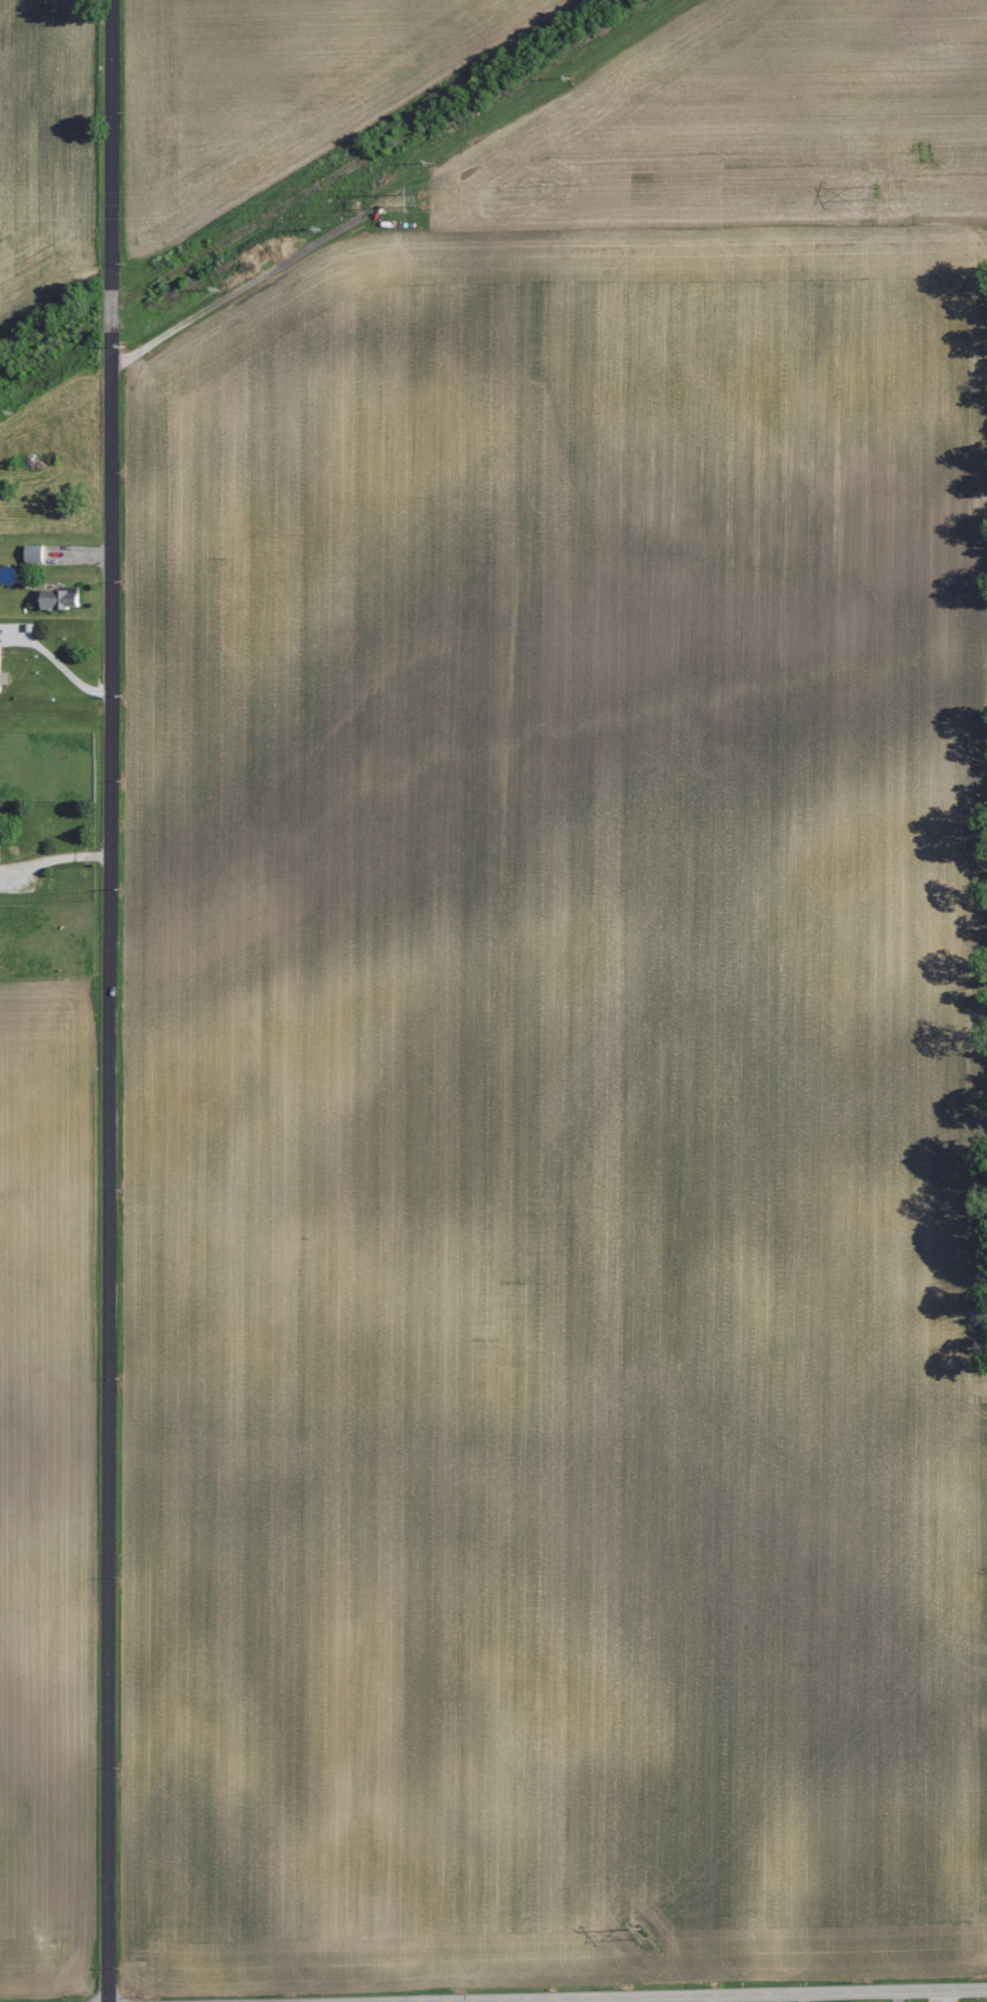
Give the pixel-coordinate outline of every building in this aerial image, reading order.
[(45,545),(28,546),(28,563),(45,563),(45,545)] [(44,609),(81,610),(82,591),(44,590),(44,609)] [(2,694),(2,685),(11,685),(11,673),(2,673),(2,646),(0,646),(0,694),(2,694)]
